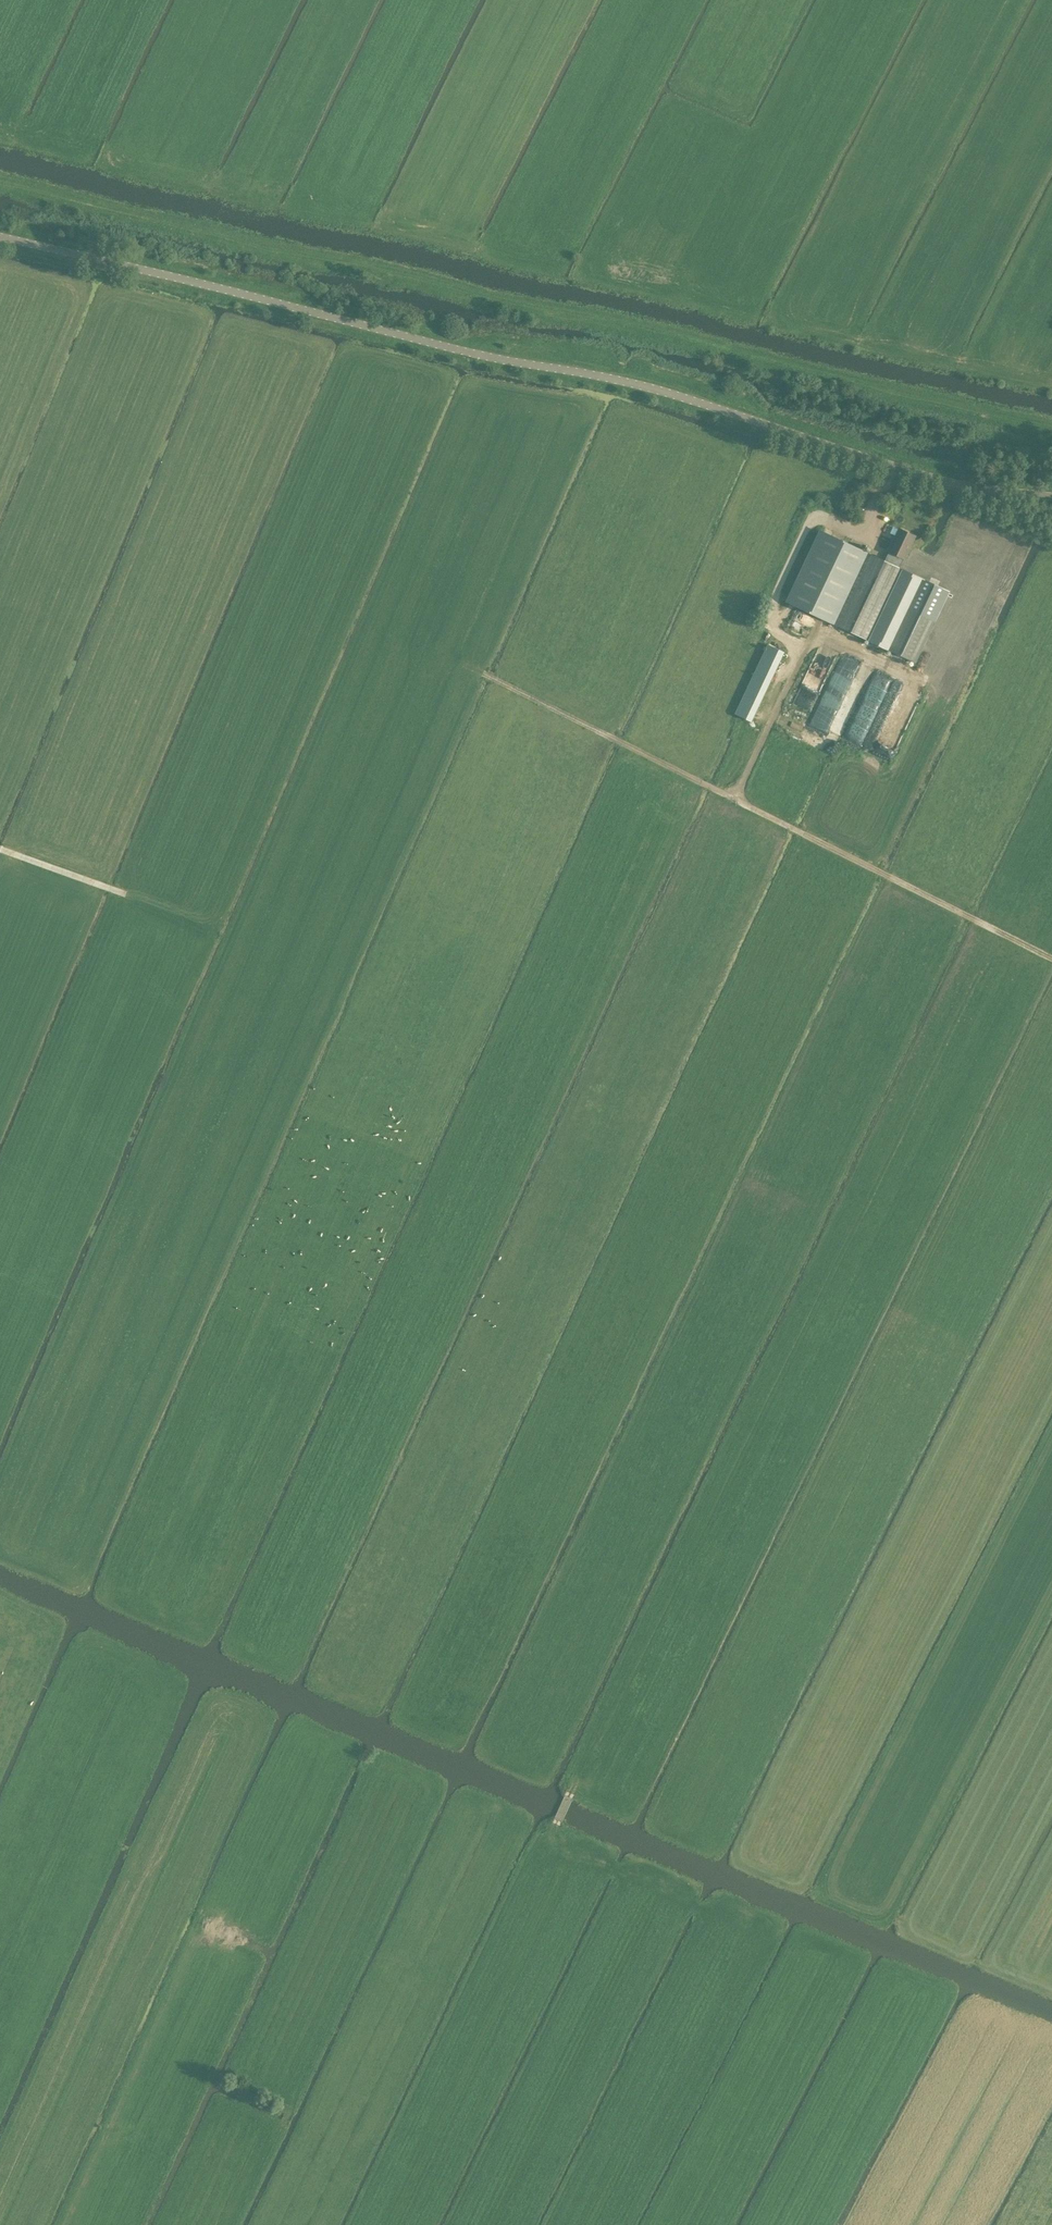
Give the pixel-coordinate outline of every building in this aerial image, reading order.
[(882,563),(895,570),(911,538),(895,530),(884,553),(886,554),(882,563)] [(820,534),(787,605),(825,623),(866,643),(900,572),(895,570),(882,563),(859,553),(820,534)] [(935,620),(905,606),(885,648),(915,662),(935,620)] [(765,642),(738,715),(756,722),(783,649),(765,642)] [(864,746),(884,692),(866,685),(846,739),(864,746)]
